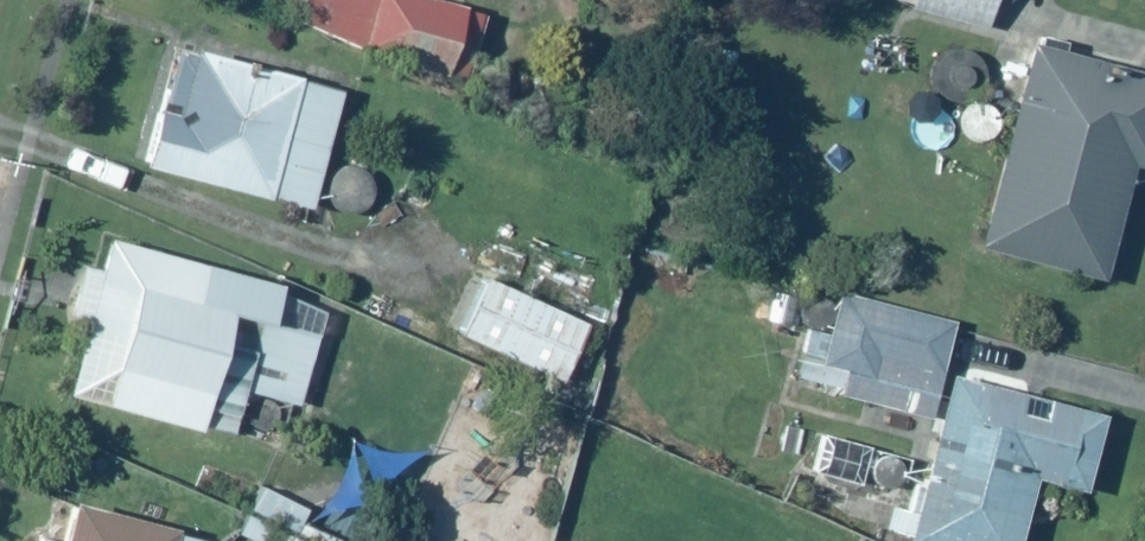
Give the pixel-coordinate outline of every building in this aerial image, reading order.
[(301,32),(445,71),(464,2),(456,0),(309,0),(301,32)] [(991,0),(894,0),(893,7),(985,27),(991,0)] [(1031,38),(981,247),(1106,277),(1115,237),(1129,240),(1135,214),(1121,210),(1132,165),(1144,168),(1144,72),(1053,50),(1054,44),(1031,38)] [(171,40),(137,161),(310,209),(344,89),(171,40)] [(286,278),(105,231),(97,262),(76,256),(62,310),(80,315),(59,394),(231,438),(242,396),(298,411),(319,330),(275,318),(286,278)] [(563,314),(481,275),(456,328),(560,377),(589,317),(566,307),(563,314)] [(955,320),(843,291),(831,337),(805,330),(791,382),(929,418),(955,320)] [(951,367),(903,538),(912,540),(1018,540),(1037,475),(1085,489),(1107,411),(951,367)] [(76,494),(62,537),(37,529),(33,540),(216,540),(76,494)]
